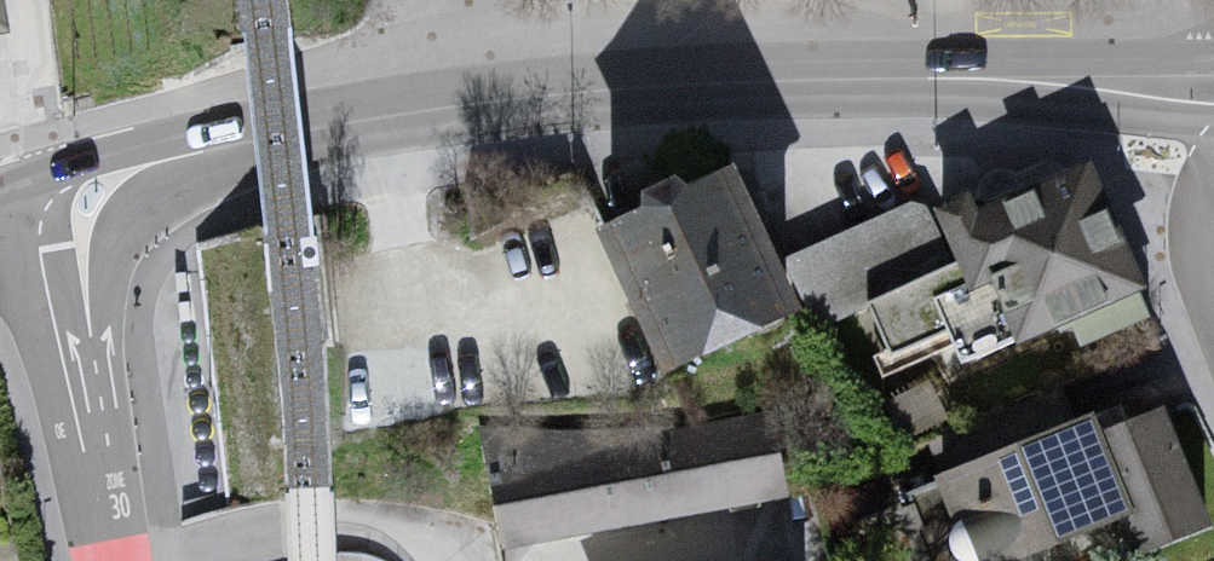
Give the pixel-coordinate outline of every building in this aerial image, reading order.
[(1085,171),(932,221),(1017,352),(1146,299),(1085,171)] [(742,183),(600,242),(661,364),(691,373),(792,336),(808,315),(742,183)] [(1166,417),(1099,440),(1131,525),(1122,528),(1131,560),(1210,534),(1166,417)] [(666,438),(473,434),(505,558),(788,505),(759,424),(666,438)] [(933,485),(964,560),(1043,560),(1122,528),(1131,525),(1099,440),(1093,424),(933,485)] [(285,560),(384,560),(364,554),(337,551),(284,552),(285,560)]
